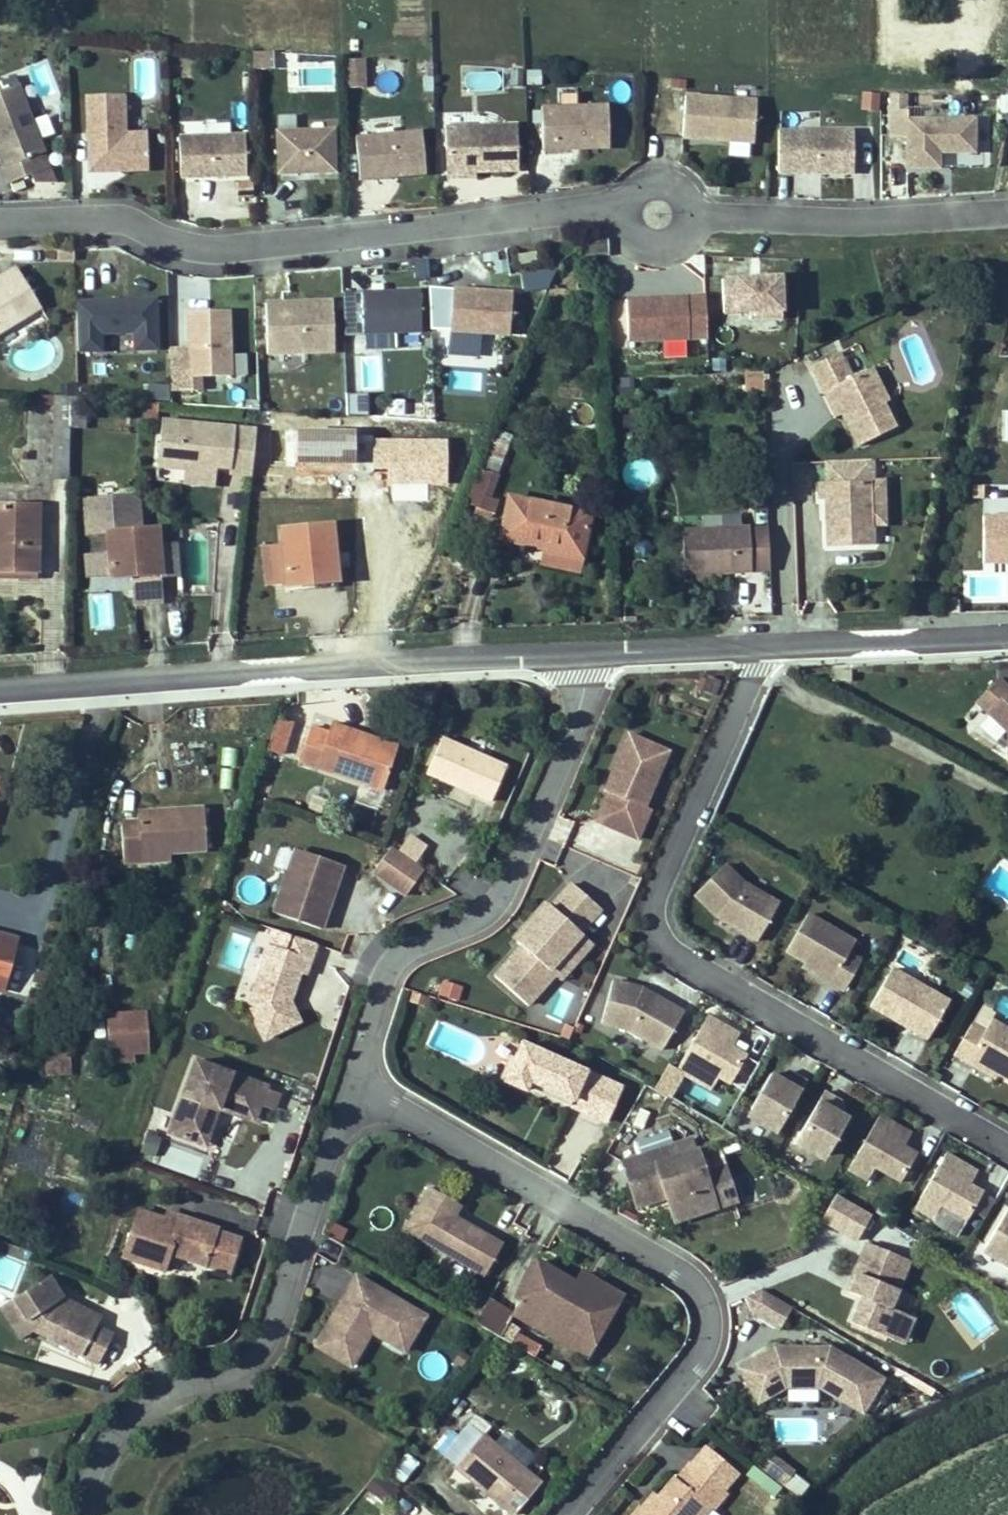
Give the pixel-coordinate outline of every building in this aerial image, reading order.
[(363,81),(364,59),(348,59),(347,80),(363,81)] [(520,82),(521,68),(509,67),(509,82),(520,82)] [(653,91),(654,77),(645,76),(644,91),(653,91)] [(37,176),(7,91),(0,94),(0,190),(37,176)] [(877,114),(881,95),(862,92),(858,111),(877,114)] [(752,140),(755,99),(683,94),(681,135),(752,140)] [(145,173),(143,135),(122,136),(120,97),(83,98),(86,175),(103,175),(103,170),(117,169),(122,174),(145,173)] [(607,147),(606,104),(540,106),(541,150),(607,147)] [(974,148),(974,115),(907,116),(907,106),(890,106),(891,134),(907,133),(907,163),(939,163),(939,148),(974,148)] [(358,133),(391,132),(391,120),(357,121),(358,133)] [(180,133),(202,134),(202,122),(180,121),(180,133)] [(516,170),(515,125),(444,127),(445,173),(474,172),(516,170)] [(851,170),(851,129),(777,129),(777,171),(851,170)] [(333,174),(332,132),(267,135),(269,177),(333,174)] [(422,175),(418,132),(352,139),(357,182),(422,175)] [(243,177),(242,137),(175,139),(176,179),(243,177)] [(539,258),(538,247),(520,250),(521,260),(539,258)] [(75,258),(74,248),(59,248),(59,258),(75,258)] [(14,268),(0,276),(0,333),(39,310),(14,268)] [(720,276),(720,327),(783,327),(783,276),(720,276)] [(451,283),(448,325),(508,328),(511,287),(451,283)] [(423,331),(421,288),(354,291),(356,334),(423,331)] [(709,336),(707,294),(627,298),(629,339),(709,336)] [(158,302),(76,305),(78,354),(160,351),(158,302)] [(336,353),(334,302),(267,304),(269,355),(336,353)] [(190,353),(171,353),(173,389),(202,388),(201,374),(231,373),(228,307),(189,309),(190,353)] [(830,393),(843,419),(860,450),(895,432),(882,407),(888,404),(870,370),(851,381),(838,357),(810,372),(823,396),(830,393)] [(742,398),(763,398),(762,378),(742,378),(742,398)] [(165,381),(145,386),(148,399),(168,394),(165,381)] [(613,403),(631,402),(630,383),(612,384),(613,403)] [(347,415),(364,413),(361,392),(344,394),(347,415)] [(830,393),(823,396),(837,422),(843,419),(830,393)] [(64,407),(45,405),(46,489),(65,489),(65,440),(64,407)] [(65,440),(84,440),(83,408),(71,407),(64,407),(65,440)] [(153,412),(136,411),(134,426),(152,427),(153,412)] [(252,441),(154,434),(151,481),(181,484),(185,484),(186,477),(215,479),(226,480),(226,487),(248,489),(252,441)] [(512,455),(488,447),(465,517),(476,520),(480,507),(494,510),(512,455)] [(833,504),(833,524),(828,525),(828,551),(876,549),(875,528),(875,485),(873,484),(873,462),(828,464),(828,486),(820,486),(820,504),(833,504)] [(181,484),(179,500),(212,502),(215,479),(186,477),(185,484),(181,484)] [(887,528),(886,484),(875,485),(875,528),(887,528)] [(581,566),(591,525),(507,506),(496,547),(545,558),(581,566)] [(489,524),(494,510),(480,507),(476,520),(489,524)] [(0,517),(0,583),(10,583),(10,573),(38,573),(37,517),(0,517)] [(978,520),(978,567),(1007,567),(1007,520),(978,520)] [(770,574),(768,531),(680,536),(683,581),(770,574)] [(331,534),(279,537),(284,595),(304,594),(303,586),(333,585),(331,534)] [(158,539),(107,540),(109,583),(129,583),(129,576),(159,575),(158,539)] [(542,574),(577,584),(581,566),(545,558),(542,574)] [(38,582),(38,573),(10,573),(10,583),(38,582)] [(334,592),(333,585),(303,586),(304,594),(334,592)] [(998,677),(975,699),(1007,731),(1007,761),(1007,687),(998,677)] [(282,713),(273,744),(287,748),(297,718),(282,713)] [(330,729),(315,723),(304,756),(388,784),(403,742),(385,736),(382,743),(358,735),(361,727),(334,717),(330,729)] [(385,736),(361,727),(358,735),(382,743),(385,736)] [(670,747),(630,729),(617,758),(622,760),(619,767),(615,765),(606,786),(609,788),(597,816),(639,835),(652,805),(646,802),(670,747)] [(441,738),(426,773),(491,800),(505,765),(441,738)] [(221,748),(218,789),(233,790),(236,749),(221,748)] [(135,829),(119,832),(124,873),(140,870),(139,861),(169,857),(206,853),(201,809),(134,818),(135,829)] [(425,867),(393,843),(375,867),(407,891),(425,867)] [(339,861),(291,846),(270,909),(318,925),(324,905),(319,904),(327,879),(332,881),(339,861)] [(171,866),(169,857),(139,861),(140,870),(160,867),(164,865),(169,865),(171,866)] [(753,943),(774,905),(739,885),(720,867),(690,897),(712,919),(716,916),(729,923),(726,927),(753,943)] [(601,913),(573,886),(551,909),(549,907),(515,942),(519,946),(492,975),(522,1005),(551,975),(547,972),(581,938),(579,936),(601,913)] [(729,923),(716,916),(712,919),(726,927),(729,923)] [(840,992),(864,951),(803,916),(781,953),(801,964),(828,979),(826,984),(840,992)] [(314,939),(289,931),(284,946),(267,941),(247,1000),(264,1034),(298,1017),(288,997),(298,969),(303,971),(314,939)] [(558,982),(591,948),(581,938),(547,972),(551,975),(558,982)] [(0,948),(0,956),(8,958),(10,951),(0,948)] [(828,979),(801,964),(799,968),(826,984),(828,979)] [(924,1039),(945,1001),(888,969),(866,1007),(893,1022),(895,1018),(912,1028),(910,1032),(924,1039)] [(456,1003),(461,987),(440,980),(435,996),(456,1003)] [(680,1014),(653,999),(651,1003),(638,996),(639,991),(609,983),(598,1025),(623,1032),(659,1052),(680,1014)] [(653,999),(639,991),(638,996),(651,1003),(653,999)] [(1006,993),(996,1013),(1007,1019),(1007,995),(1006,993)] [(148,1009),(111,1010),(111,1047),(135,1046),(149,1046),(148,1009)] [(974,1012),(950,1054),(964,1061),(966,1057),(994,1073),(1007,1081),(1007,1031),(974,1012)] [(727,1049),(720,1045),(728,1032),(704,1018),(673,1072),(692,1083),(700,1071),(726,1085),(742,1057),(727,1049)] [(912,1028),(895,1018),(893,1022),(910,1032),(912,1028)] [(727,1049),(734,1035),(728,1032),(720,1045),(727,1049)] [(135,1055),(135,1046),(111,1047),(111,1056),(135,1055)] [(43,1048),(45,1077),(71,1076),(69,1047),(43,1048)] [(510,1062),(500,1086),(520,1095),(521,1091),(526,1081),(569,1099),(564,1109),(600,1125),(615,1090),(516,1048),(510,1062)] [(267,1080),(193,1055),(168,1128),(198,1139),(211,1103),(217,1105),(221,1095),(257,1108),(267,1080)] [(994,1073),(966,1057),(964,1061),(991,1077),(994,1073)] [(500,1086),(510,1062),(504,1059),(494,1084),(500,1086)] [(774,1135),(803,1083),(786,1073),(781,1083),(772,1078),(767,1075),(748,1109),(752,1123),(774,1135)] [(781,1083),(786,1073),(772,1078),(781,1083)] [(526,1081),(521,1091),(564,1109),(569,1099),(526,1081)] [(827,1153),(846,1119),(841,1117),(833,1112),(838,1102),(821,1093),(791,1145),(813,1157),(827,1153)] [(221,1095),(217,1105),(254,1118),(257,1108),(221,1095)] [(841,1117),(838,1102),(833,1112),(841,1117)] [(211,1103),(198,1139),(205,1141),(217,1105),(211,1103)] [(898,1183),(914,1155),(899,1146),(893,1143),(900,1129),(876,1116),(846,1170),(865,1181),(872,1168),(898,1183)] [(899,1146),(907,1133),(900,1129),(893,1143),(899,1146)] [(693,1140),(653,1153),(656,1164),(697,1152),(693,1140)] [(653,1153),(622,1162),(634,1200),(663,1190),(666,1197),(674,1222),(714,1210),(703,1173),(697,1152),(656,1164),(653,1153)] [(965,1220),(981,1192),(966,1183),(960,1180),(967,1166),(943,1153),(913,1207),(932,1218),(939,1205),(965,1220)] [(966,1183),(974,1170),(967,1166),(960,1180),(966,1183)] [(722,1167),(703,1173),(714,1210),(734,1203),(722,1167)] [(663,1190),(634,1200),(636,1206),(666,1197),(663,1190)] [(440,1193),(415,1235),(481,1274),(499,1243),(474,1228),(471,1234),(461,1228),(464,1222),(471,1210),(440,1193)] [(819,1224),(857,1242),(872,1213),(834,1195),(819,1224)] [(957,1235),(965,1220),(939,1205),(932,1218),(931,1220),(957,1235)] [(1004,1208),(985,1242),(989,1256),(1007,1267),(1007,1211),(1004,1208)] [(132,1209),(117,1255),(157,1269),(163,1253),(221,1272),(232,1239),(209,1231),(209,1228),(173,1216),(171,1222),(132,1209)] [(474,1228),(464,1222),(461,1228),(471,1234),(474,1228)] [(865,1248),(853,1279),(856,1280),(849,1298),(861,1303),(851,1328),(893,1344),(904,1318),(890,1313),(908,1266),(865,1248)] [(573,1287),(534,1264),(513,1299),(519,1302),(511,1316),(537,1332),(545,1318),(590,1345),(613,1308),(586,1291),(581,1300),(570,1293),(573,1287)] [(351,1275),(314,1337),(335,1349),(339,1343),(352,1351),(365,1330),(398,1350),(419,1315),(351,1275)] [(573,1287),(570,1293),(581,1300),(586,1291),(613,1308),(618,1299),(579,1276),(573,1287)] [(853,1279),(845,1297),(849,1298),(856,1280),(853,1279)] [(95,1319),(56,1301),(40,1280),(6,1305),(29,1335),(94,1365),(107,1336),(91,1328),(95,1319)] [(763,1291),(745,1296),(750,1313),(779,1331),(792,1308),(763,1291)] [(488,1299),(473,1324),(496,1338),(511,1312),(488,1299)] [(6,1305),(0,1310),(0,1322),(17,1344),(29,1335),(6,1305)] [(590,1345),(545,1318),(537,1332),(582,1359),(590,1345)] [(904,1348),(914,1322),(904,1318),(893,1344),(904,1348)] [(335,1349),(314,1337),(311,1342),(345,1363),(352,1351),(339,1343),(335,1349)] [(829,1345),(774,1350),(780,1360),(835,1354),(838,1350),(829,1345)] [(774,1350),(738,1369),(750,1389),(762,1381),(770,1394),(785,1388),(819,1384),(849,1400),(851,1396),(866,1404),(874,1389),(886,1395),(894,1380),(883,1374),(838,1350),(835,1354),(780,1360),(774,1350)] [(762,1381),(750,1389),(758,1402),(770,1394),(762,1381)] [(851,1396),(849,1400),(864,1408),(866,1404),(851,1396)] [(479,1439),(452,1472),(504,1514),(511,1514),(536,1485),(479,1439)] [(401,1484),(419,1463),(405,1451),(388,1472),(401,1484)] [(698,1452),(686,1468),(723,1498),(736,1482),(698,1452)] [(771,1453),(759,1466),(797,1500),(809,1486),(771,1453)] [(703,1511),(709,1514),(710,1514),(723,1498),(686,1468),(673,1485),(670,1483),(654,1503),(645,1514),(700,1514),(703,1511)] [(376,1476),(365,1490),(382,1503),(393,1490),(376,1476)] [(639,1514),(645,1514),(654,1503),(651,1500),(639,1514)]
